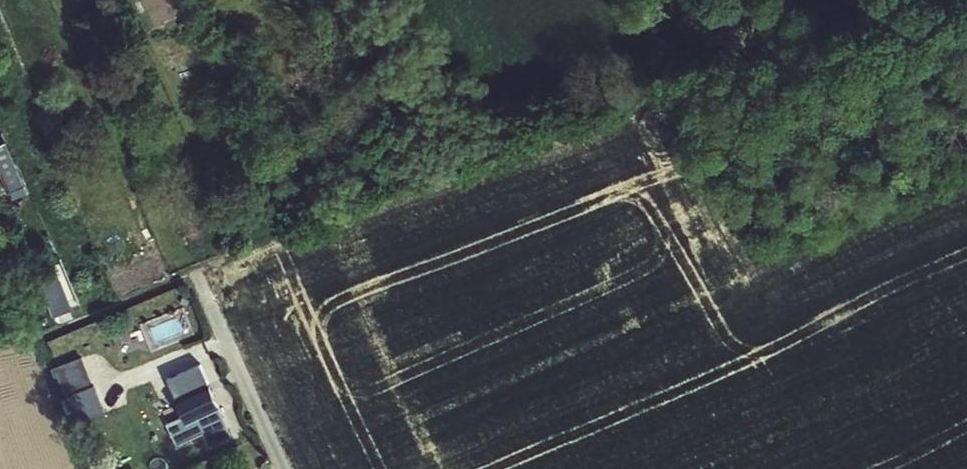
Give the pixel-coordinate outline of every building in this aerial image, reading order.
[(0,143),(0,159),(17,189),(31,182),(8,139),(0,143)] [(64,274),(46,278),(54,312),(72,308),(64,274)] [(84,356),(65,362),(73,389),(92,383),(84,356)] [(180,443),(205,431),(211,444),(232,433),(208,382),(161,404),(180,443)] [(72,393),(83,421),(107,412),(96,384),(72,393)]
